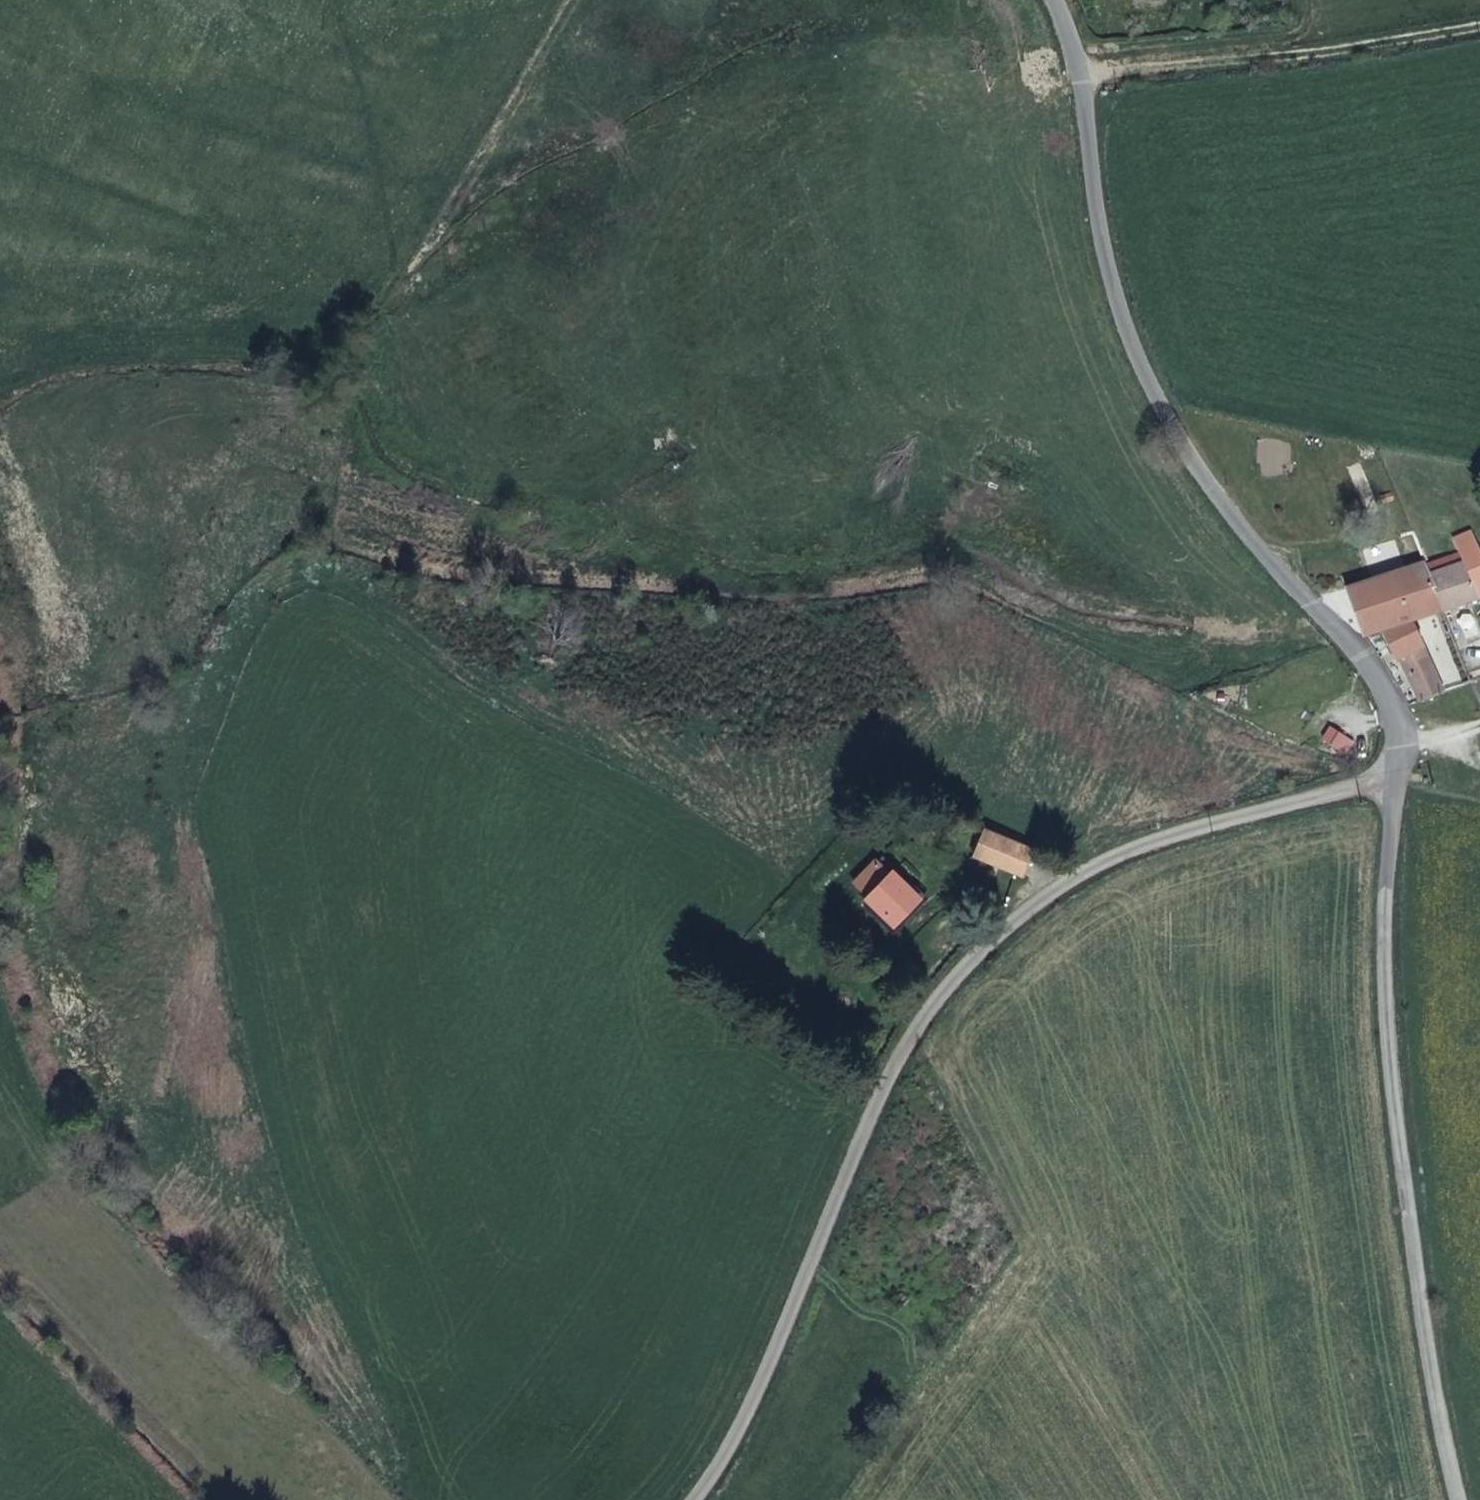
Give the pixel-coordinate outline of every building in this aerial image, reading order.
[(1479,557),(1479,551),(1474,532),(1455,539),(1459,553),(1462,563),(1479,557)] [(1459,553),(1424,565),(1428,574),(1462,563),(1459,553)] [(1345,589),(1364,636),(1382,630),(1398,658),(1423,645),(1409,621),(1442,610),(1479,598),(1479,557),(1462,563),(1428,574),(1424,565),(1424,563),(1345,589)] [(1398,658),(1420,699),(1442,690),(1423,645),(1398,658)] [(1321,740),(1337,748),(1345,733),(1330,724),(1321,740)] [(1022,877),(1034,847),(983,827),(971,857),(1022,877)] [(882,858),(854,884),(869,899),(867,901),(893,925),(917,899),(892,875),(891,876),(886,871),(891,866),(882,858)]
